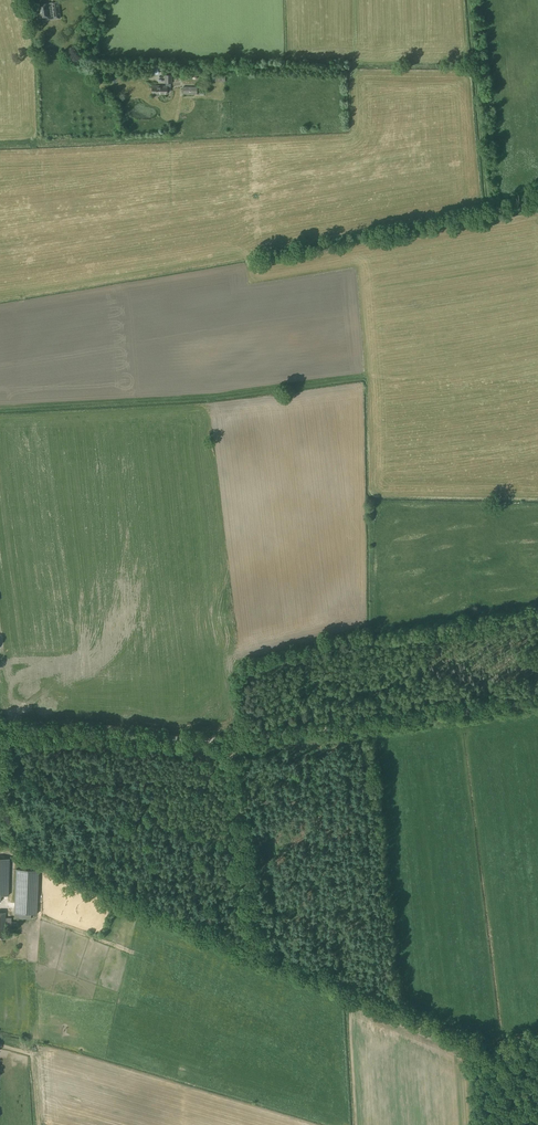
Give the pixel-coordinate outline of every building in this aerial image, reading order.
[(38,5),(40,18),(51,16),(51,15),(53,15),(54,18),(60,17),(58,2),(52,3),(52,4),(49,5),(49,3),(38,5)] [(152,96),(158,96),(158,94),(167,94),(167,86),(162,86),(152,85),(152,93),(152,96)] [(8,893),(9,862),(0,861),(0,893),(8,893)] [(14,917),(31,918),(31,913),(36,914),(38,869),(16,868),(14,913),(14,917)]
